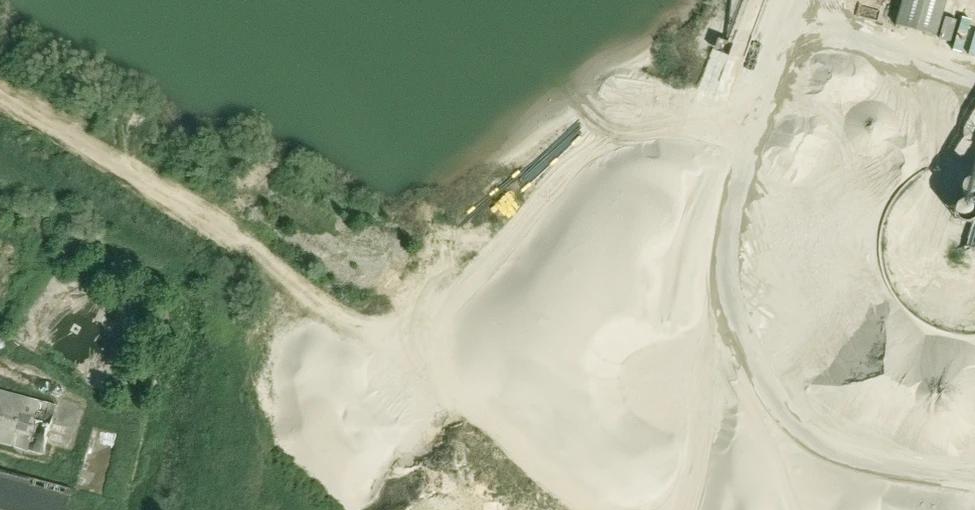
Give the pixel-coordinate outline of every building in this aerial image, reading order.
[(953,0),(910,0),(907,21),(915,22),(914,31),(950,35),(953,0)] [(974,37),(974,21),(966,20),(961,46),(973,48),(974,37)] [(43,455),(56,407),(0,392),(0,444),(43,455)] [(106,434),(108,446),(122,444),(120,432),(106,434)] [(66,485),(0,469),(0,509),(59,509),(66,485)]
